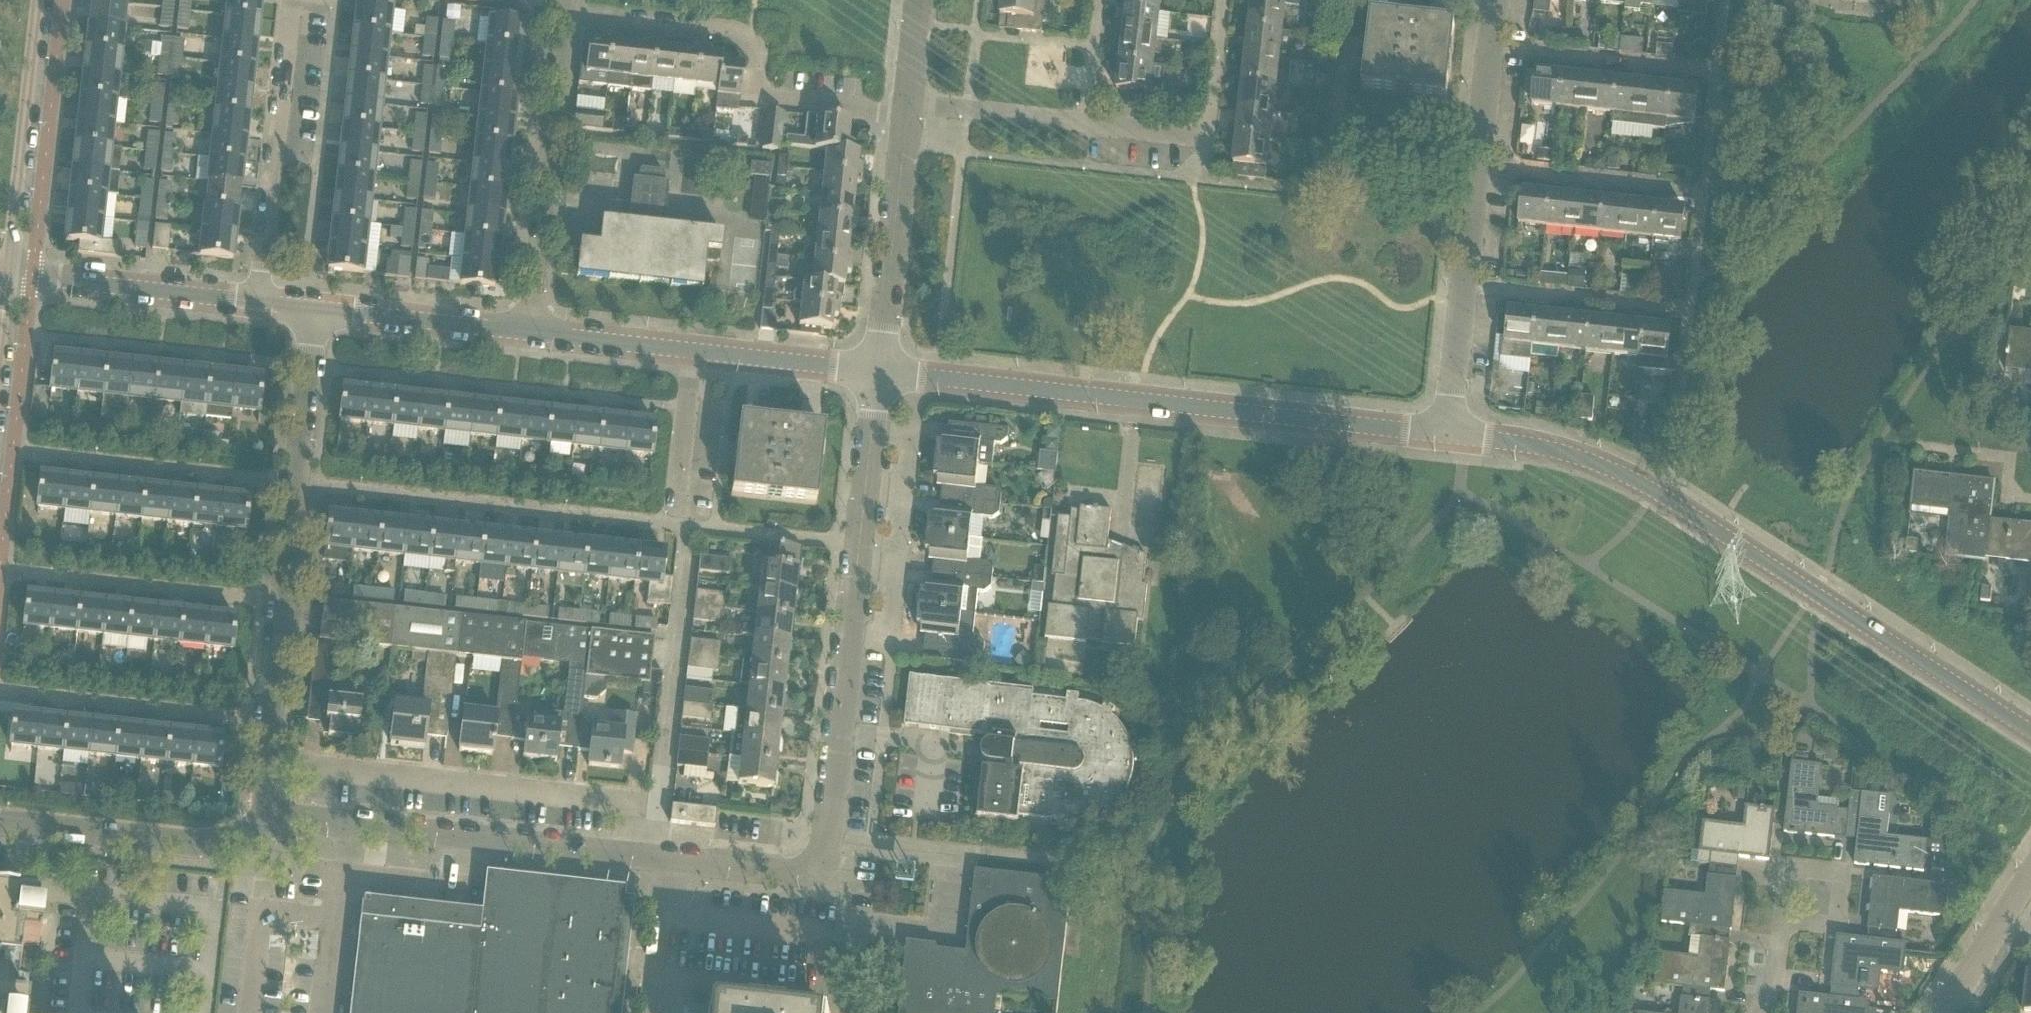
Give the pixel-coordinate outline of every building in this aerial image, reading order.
[(162,8),(173,9),(174,0),(163,0),(162,8)] [(178,10),(190,12),(191,0),(179,0),(178,10)] [(226,16),(259,20),(261,0),(228,0),(226,16)] [(1000,16),(998,29),(1006,30),(1040,34),(1044,0),(1001,0),(1000,16)] [(1117,8),(1158,13),(1160,0),(1118,0),(1117,8)] [(1624,11),(1639,13),(1640,7),(1651,8),(1652,0),(1625,0),(1624,6),(1624,11)] [(1678,15),(1705,18),(1706,13),(1706,12),(1707,4),(1707,0),(1679,0),(1679,1),(1678,10),(1678,15)] [(92,1),(89,25),(125,28),(127,5),(92,1)] [(1241,18),(1240,29),(1281,34),(1284,7),(1251,3),(1249,19),(1241,18)] [(357,6),(354,30),(389,34),(391,9),(357,6)] [(173,9),(162,8),(160,29),(170,30),(173,9)] [(1124,20),(1122,36),(1155,40),(1158,13),(1117,8),(1116,19),(1124,20)] [(190,12),(178,10),(177,31),(188,32),(190,12)] [(226,16),(224,40),(257,43),(259,20),(226,16)] [(1371,16),(1365,72),(1363,91),(1447,100),(1455,25),(1371,16)] [(478,19),(475,44),(487,45),(521,49),(524,24),(504,22),(490,20),(478,19)] [(426,20),(424,39),(435,40),(437,21),(426,20)] [(441,23),(440,40),(452,41),(454,24),(441,23)] [(89,25),(87,49),(122,52),(125,28),(89,25)] [(1247,40),(1245,57),(1291,62),(1294,35),(1281,34),(1240,29),(1239,39),(1247,40)] [(1549,30),(1548,40),(1549,40),(1552,41),(1565,42),(1566,30),(1555,29),(1555,30),(1549,30)] [(354,30),(352,54),(386,58),(389,34),(354,30)] [(1567,32),(1566,44),(1578,45),(1580,33),(1567,32)] [(1112,52),(1111,62),(1152,67),(1155,40),(1122,36),(1120,53),(1112,52)] [(581,58),(579,84),(594,86),(607,87),(612,38),(603,37),(602,43),(589,41),(587,59),(581,58)] [(161,38),(159,56),(170,57),(172,39),(161,38)] [(607,88),(629,91),(634,46),(621,45),(622,39),(612,38),(607,87),(607,88)] [(174,39),(172,58),(182,59),(184,41),(174,39)] [(424,39),(422,58),(433,59),(435,40),(424,39)] [(224,40),(221,64),(254,67),(257,43),(224,40)] [(441,41),(439,60),(450,61),(452,42),(441,41)] [(1634,41),(1632,55),(1642,56),(1643,42),(1634,41)] [(651,93),(652,80),(656,43),(647,42),(646,48),(634,46),(629,91),(651,93)] [(140,43),(139,55),(150,56),(151,44),(140,43)] [(652,80),(674,83),(678,51),(665,49),(666,44),(656,43),(652,80)] [(1198,44),(1197,53),(1207,55),(1208,45),(1198,44)] [(487,45),(484,69),(518,73),(521,49),(487,45)] [(1656,48),(1655,58),(1672,59),(1672,56),(1673,46),(1663,45),(1663,49),(1656,48)] [(1675,45),(1674,59),(1690,61),(1691,47),(1675,45)] [(674,83),(696,85),(700,48),(691,47),(690,52),(678,51),(674,83)] [(696,85),(718,88),(722,59),(722,56),(709,54),(710,49),(700,48),(696,85)] [(87,49),(84,72),(119,76),(122,52),(87,49)] [(352,54),(349,78),(384,82),(386,58),(352,54)] [(170,57),(159,56),(157,76),(168,77),(170,57)] [(1235,72),(1234,83),(1288,89),(1291,62),(1245,57),(1243,73),(1235,72)] [(182,59),(172,58),(169,78),(179,79),(182,59)] [(718,88),(717,96),(740,98),(744,66),(731,65),(731,60),(722,59),(718,88)] [(1111,62),(1110,73),(1118,74),(1117,91),(1129,92),(1127,106),(1160,110),(1163,85),(1150,83),(1152,67),(1111,62)] [(221,64),(218,87),(251,91),(254,67),(221,64)] [(1532,105),(1559,108),(1564,67),(1553,65),(1552,73),(1536,71),(1532,105)] [(1320,66),(1319,77),(1331,79),(1332,67),(1320,66)] [(424,67),(422,87),(432,88),(435,69),(432,68),(424,67)] [(1559,108),(1586,111),(1590,77),(1574,76),(1575,68),(1564,67),(1559,108)] [(435,69),(432,88),(444,89),(446,70),(438,69),(435,69)] [(484,69),(482,93),(516,97),(518,73),(484,69)] [(1206,83),(1207,74),(1206,73),(1185,71),(1184,83),(1204,85),(1204,83),(1206,83)] [(84,72),(81,96),(117,100),(119,76),(84,72)] [(1586,111),(1613,114),(1617,73),(1607,72),(1606,79),(1590,77),(1586,111)] [(1611,125),(1638,128),(1643,83),(1627,81),(1628,74),(1617,73),(1613,114),(1611,125)] [(1643,83),(1638,128),(1665,131),(1665,128),(1671,78),(1661,77),(1660,85),(1643,83)] [(349,78),(347,102),(381,106),(384,82),(349,78)] [(1682,80),(1671,78),(1665,128),(1694,123),(1697,89),(1681,87),(1682,80)] [(1241,94),(1239,110),(1272,114),(1273,106),(1280,106),(1288,89),(1234,83),(1233,93),(1241,94)] [(153,86),(151,104),(163,105),(165,88),(153,86)] [(218,87),(216,111),(249,115),(251,91),(218,87)] [(422,87),(419,106),(427,106),(430,107),(432,88),(422,87)] [(432,88),(430,107),(434,107),(442,108),(444,89),(432,88)] [(169,89),(167,106),(180,107),(181,90),(169,89)] [(482,93),(479,117),(513,120),(516,97),(482,93)] [(81,96),(79,120),(114,124),(117,100),(81,96)] [(579,97),(579,110),(606,111),(607,98),(579,97)] [(347,102),(344,126),(378,129),(381,106),(347,102)] [(163,105),(151,104),(149,125),(160,126),(163,105)] [(167,106),(166,126),(178,127),(180,107),(167,106)] [(1229,125),(1228,136),(1269,141),(1272,114),(1239,110),(1237,126),(1229,125)] [(216,111),(213,135),(246,139),(249,115),(216,111)] [(814,149),(827,150),(852,153),(852,152),(853,143),(848,143),(850,121),(807,116),(805,140),(781,137),(784,113),(767,111),(762,149),(780,151),(780,145),(814,149)] [(575,113),(574,128),(602,131),(603,122),(604,116),(575,113)] [(415,115),(413,134),(424,135),(426,116),(415,115)] [(433,117),(431,136),(441,137),(443,118),(433,117)] [(479,117),(477,141),(511,144),(513,120),(479,117)] [(79,120),(76,144),(111,148),(114,124),(79,120)] [(603,122),(602,131),(612,132),(613,123),(603,122)] [(344,126),(341,150),(376,153),(378,129),(344,126)] [(1310,130),(1309,143),(1322,145),(1324,131),(1310,130)] [(680,131),(679,140),(690,141),(691,132),(680,131)] [(691,132),(690,141),(700,142),(701,133),(691,132)] [(635,133),(634,141),(645,142),(646,134),(635,133)] [(148,134),(146,152),(158,153),(160,136),(148,134)] [(413,134),(411,153),(422,154),(424,135),(413,134)] [(646,134),(645,142),(655,143),(656,135),(646,134)] [(213,135),(211,159),(243,163),(246,139),(213,135)] [(164,136),(162,154),(174,155),(175,155),(175,147),(176,137),(164,136)] [(431,136),(429,155),(439,156),(441,137),(431,136)] [(1269,141),(1228,136),(1227,147),(1235,147),(1231,177),(1264,181),(1267,158),(1269,141)] [(736,146),(747,147),(748,138),(737,137),(736,146)] [(477,141),(474,164),(508,168),(511,144),(477,141)] [(76,144),(74,168),(109,172),(111,148),(76,144)] [(341,150),(339,173),(373,177),(376,153),(341,150)] [(827,150),(824,172),(861,176),(862,166),(857,166),(858,158),(858,154),(859,153),(852,152),(852,153),(827,150)] [(1538,150),(1537,162),(1551,163),(1552,152),(1538,150)] [(158,153),(146,152),(144,172),(155,174),(158,153)] [(162,154),(161,173),(172,174),(174,155),(162,154)] [(779,157),(777,167),(786,168),(787,158),(779,157)] [(1593,162),(1592,170),(1606,171),(1607,158),(1599,157),(1593,162)] [(1609,157),(1607,170),(1619,172),(1621,158),(1609,157)] [(211,159),(208,183),(241,187),(243,163),(211,159)] [(410,163),(408,182),(419,183),(421,164),(410,163)] [(474,164),(471,188),(506,192),(508,168),(474,164)] [(768,179),(770,166),(750,164),(749,177),(754,178),(768,179)] [(427,166),(425,183),(437,185),(438,167),(427,166)] [(777,167),(776,178),(785,179),(786,168),(777,167)] [(1639,167),(1638,175),(1651,176),(1651,177),(1659,178),(1659,177),(1660,169),(1639,167)] [(74,168),(71,192),(106,195),(109,172),(74,168)] [(721,252),(723,235),(661,228),(662,222),(665,222),(669,183),(666,183),(664,171),(641,169),(637,179),(633,179),(629,218),(632,218),(631,224),(602,221),(600,246),(581,244),(577,277),(702,291),(707,251),(721,252)] [(824,172),(822,194),(854,197),(855,185),(860,186),(861,176),(824,172)] [(339,173),(336,197),(371,201),(373,177),(339,173)] [(763,224),(768,179),(754,178),(749,223),(763,224)] [(143,182),(141,199),(152,201),(154,183),(143,182)] [(408,182),(405,201),(417,202),(419,183),(408,182)] [(208,183),(206,207),(238,210),(241,187),(208,183)] [(158,184),(157,202),(169,203),(170,185),(158,184)] [(425,184),(423,203),(434,204),(436,185),(425,184)] [(1519,224),(1546,227),(1551,186),(1540,184),(1539,192),(1523,191),(1519,224)] [(1546,227),(1573,230),(1577,197),(1560,195),(1561,187),(1551,186),(1546,227)] [(471,188),(469,212),(503,216),(506,192),(471,188)] [(1573,230),(1600,233),(1604,191),(1593,190),(1593,198),(1577,197),(1573,230)] [(1600,233),(1627,236),(1630,203),(1614,201),(1615,193),(1604,191),(1600,233)] [(71,192),(69,216),(103,219),(106,195),(71,192)] [(822,194),(819,216),(856,220),(857,211),(852,210),(854,197),(822,194)] [(1627,236),(1654,239),(1658,197),(1647,196),(1646,204),(1630,203),(1627,236)] [(336,197),(334,221),(368,225),(371,201),(336,197)] [(1658,197),(1654,239),(1656,239),(1656,243),(1668,245),(1669,240),(1681,242),(1684,209),(1667,207),(1668,198),(1658,197)] [(152,201),(141,199),(138,219),(150,221),(152,201)] [(768,200),(767,211),(775,212),(784,213),(785,202),(768,200)] [(169,203),(157,202),(155,222),(167,223),(169,203)] [(206,207),(203,231),(235,234),(238,210),(206,207)] [(404,210),(402,229),(413,231),(415,211),(404,210)] [(765,221),(764,233),(770,234),(779,235),(774,222),(775,212),(767,211),(765,221)] [(422,212),(420,231),(431,233),(433,213),(422,212)] [(469,212),(466,236),(500,240),(503,216),(469,212)] [(69,216),(66,240),(79,242),(78,254),(120,259),(121,246),(121,245),(101,242),(103,219),(69,216)] [(819,216),(817,238),(849,242),(850,229),(855,230),(856,220),(819,216)] [(334,221),(331,245),(365,249),(368,225),(334,221)] [(138,224),(135,248),(136,248),(147,249),(149,230),(149,225),(138,224)] [(155,230),(153,250),(163,251),(168,251),(170,228),(155,226),(155,230)] [(390,228),(389,239),(401,240),(402,229),(390,228)] [(401,240),(400,248),(411,250),(413,231),(402,229),(401,240)] [(235,234),(203,231),(200,255),(233,259),(235,234)] [(420,231),(418,250),(429,252),(431,233),(420,231)] [(466,236),(464,260),(498,264),(500,240),(466,236)] [(817,238),(814,260),(852,264),(853,255),(847,254),(849,242),(817,238)] [(331,245),(328,270),(363,274),(375,275),(377,250),(365,249),(331,245)] [(769,245),(767,256),(776,257),(777,246),(769,245)] [(767,256),(766,266),(775,267),(776,257),(767,256)] [(400,258),(398,277),(409,279),(411,260),(410,260),(400,258)] [(417,260),(415,279),(425,280),(427,261),(417,260)] [(498,264),(464,260),(461,284),(495,288),(498,264)] [(804,281),(836,285),(844,286),(845,273),(850,274),(852,264),(814,260),(812,282),(804,281)] [(1569,271),(1567,287),(1584,289),(1586,272),(1569,271)] [(1557,276),(1556,287),(1566,288),(1567,277),(1557,276)] [(1628,276),(1626,295),(1646,297),(1648,278),(1628,276)] [(1649,278),(1648,289),(1656,290),(1657,279),(1649,278)] [(839,307),(840,299),(842,299),(844,286),(836,285),(804,281),(803,289),(794,293),(793,303),(802,304),(839,307)] [(764,289),(763,300),(771,301),(772,290),(764,289)] [(763,300),(761,310),(770,311),(771,301),(763,300)] [(1504,342),(1502,359),(1531,362),(1532,356),(1533,346),(1538,304),(1526,303),(1525,312),(1509,310),(1506,342),(1504,342)] [(839,307),(802,304),(799,326),(831,330),(832,316),(838,317),(839,307)] [(1533,346),(1560,349),(1563,316),(1547,314),(1548,305),(1538,304),(1533,346)] [(1560,349),(1587,352),(1591,310),(1580,309),(1579,318),(1563,316),(1560,349)] [(1587,352),(1613,355),(1617,322),(1601,320),(1602,311),(1591,310),(1587,352)] [(1613,355),(1640,358),(1645,316),(1634,315),(1633,324),(1617,322),(1613,355)] [(1645,316),(1640,358),(1640,366),(1677,370),(1680,344),(1670,343),(1671,328),(1654,326),(1655,317),(1645,316)] [(2010,332),(2008,351),(2007,351),(2006,356),(2007,356),(2006,365),(2030,368),(2030,334),(2010,332)] [(50,388),(77,391),(82,347),(73,346),(71,359),(54,357),(50,388)] [(77,391),(103,394),(106,363),(89,361),(91,348),(82,347),(77,391)] [(103,394),(101,410),(127,413),(129,397),(134,353),(124,352),(123,365),(106,363),(103,394)] [(129,397),(154,400),(158,369),(141,367),(142,354),(134,353),(129,397)] [(154,400),(180,403),(185,358),(176,357),(175,370),(158,369),(154,400)] [(180,403),(206,406),(210,374),(193,372),(194,359),(185,358),(180,403)] [(206,406),(205,419),(230,422),(232,409),(237,364),(228,363),(226,376),(210,374),(206,406)] [(237,364),(232,409),(259,412),(262,380),(244,378),(246,365),(237,364)] [(340,421),(366,424),(371,379),(362,378),(360,391),(343,389),(340,421)] [(366,424),(392,427),(396,395),(378,393),(380,380),(371,379),(366,424)] [(392,427),(418,430),(423,385),(414,384),(412,397),(396,395),(392,427)] [(418,430),(444,433),(447,401),(430,399),(432,386),(423,385),(418,430)] [(444,433),(469,436),(474,391),(465,390),(464,403),(447,401),(444,433)] [(469,436),(495,439),(499,407),(482,405),(483,392),(474,391),(469,436)] [(495,439),(521,441),(526,396),(517,395),(516,408),(499,407),(495,439)] [(521,441),(547,444),(551,413),(534,411),(535,397),(526,396),(521,441)] [(1582,398),(1581,421),(1592,422),(1594,399),(1582,398)] [(2002,398),(2000,411),(2011,412),(2013,399),(2002,398)] [(547,444),(573,447),(578,402),(569,401),(567,414),(551,413),(547,444)] [(573,447),(599,450),(602,418),(585,416),(586,403),(578,402),(573,447)] [(1537,403),(1535,416),(1549,418),(1550,404),(1537,403)] [(599,450),(624,453),(630,408),(620,407),(619,420),(602,418),(599,450)] [(630,408),(624,453),(651,456),(654,424),(637,422),(638,409),(630,408)] [(731,495),(816,504),(824,429),(739,420),(736,444),(746,445),(744,461),(739,460),(737,477),(733,476),(731,495)] [(937,458),(936,461),(979,465),(994,467),(997,444),(1002,445),(1008,440),(1010,430),(950,423),(949,435),(944,435),(943,444),(938,443),(938,450),(935,450),(934,458),(937,458)] [(1048,427),(1047,440),(1059,441),(1061,429),(1048,427)] [(178,430),(177,440),(191,442),(192,431),(178,430)] [(1634,436),(1632,448),(1643,454),(1649,442),(1635,434),(1634,436)] [(202,443),(202,449),(217,451),(219,439),(203,437),(202,443)] [(365,445),(363,457),(376,459),(377,446),(365,445)] [(229,448),(227,460),(238,461),(239,449),(229,448)] [(1044,472),(1056,474),(1058,454),(1046,453),(1044,472)] [(943,487),(942,499),(1001,505),(1002,496),(997,489),(976,487),(979,465),(936,461),(936,462),(934,462),(933,470),(935,470),(935,477),(939,478),(938,486),(943,487)] [(37,508),(64,511),(69,466),(60,465),(58,478),(41,476),(37,508)] [(64,511),(89,514),(93,482),(76,480),(78,467),(69,466),(64,511)] [(89,514),(115,517),(120,472),(111,471),(110,484),(93,482),(89,514)] [(115,517),(141,520),(145,488),(128,486),(129,473),(120,472),(115,517)] [(1044,472),(1037,478),(1048,491),(1055,486),(1056,474),(1044,472)] [(1985,561),(1986,555),(1990,521),(1995,482),(1916,473),(1911,515),(1950,520),(1946,556),(1985,561)] [(141,520),(167,523),(172,478),(163,477),(161,490),(145,488),(141,520)] [(167,523),(193,525),(196,494),(179,492),(181,479),(172,478),(167,523)] [(193,525),(219,528),(224,483),(215,482),(213,496),(196,494),(193,525)] [(224,483),(219,528),(245,531),(249,500),(231,498),(233,484),(224,483)] [(929,532),(928,535),(970,539),(973,517),(994,519),(1000,514),(1001,505),(942,499),(940,509),(936,509),(935,518),(930,517),(929,524),(927,524),(926,532),(929,532)] [(1123,554),(1112,552),(1107,551),(1112,511),(1111,511),(1111,512),(1094,510),(1094,508),(1090,507),(1090,510),(1082,509),(1082,508),(1081,508),(1081,511),(1072,510),(1071,518),(1059,517),(1052,576),(1056,577),(1052,607),(1049,606),(1045,639),(1046,639),(1046,638),(1086,643),(1086,644),(1087,644),(1087,640),(1103,642),(1102,644),(1136,648),(1136,647),(1135,647),(1138,621),(1144,622),(1148,586),(1144,586),(1147,557),(1125,550),(1123,554)] [(1044,510),(1043,522),(1051,523),(1052,511),(1044,510)] [(326,548),(324,560),(350,563),(352,551),(356,518),(329,515),(326,548)] [(352,551),(378,554),(381,521),(356,518),(352,551)] [(378,554),(403,557),(407,524),(381,521),(378,554)] [(1990,521),(1986,555),(2030,560),(2030,526),(1990,521)] [(403,557),(402,569),(428,571),(429,560),(433,527),(407,524),(403,557)] [(453,573),(455,563),(458,530),(433,527),(429,560),(445,561),(444,572),(453,573)] [(455,563),(480,565),(484,533),(458,530),(455,563)] [(480,565),(506,568),(510,536),(484,533),(480,565)] [(935,561),(933,573),(993,580),(994,570),(989,563),(982,563),(984,541),(970,539),(928,535),(928,536),(926,536),(925,544),(927,544),(926,551),(931,552),(930,560),(935,561)] [(516,569),(532,571),(535,539),(510,536),(506,568),(505,579),(514,580),(516,569)] [(532,571),(557,574),(561,541),(535,539),(532,571)] [(1906,540),(1905,553),(1916,554),(1918,541),(1906,540)] [(557,574),(583,577),(587,544),(561,541),(557,574)] [(583,577),(609,580),(612,547),(587,544),(583,577)] [(762,564),(759,589),(797,593),(797,592),(795,592),(797,570),(800,570),(802,548),(769,545),(769,546),(772,546),(770,565),(762,564)] [(609,580),(634,583),(638,550),(612,547),(609,580)] [(206,550),(205,561),(215,562),(216,551),(206,550)] [(638,550),(634,583),(648,584),(646,604),(669,607),(673,579),(662,578),(664,553),(638,550)] [(699,557),(698,571),(728,574),(730,560),(699,557)] [(1035,568),(1034,584),(1044,585),(1046,569),(1045,569),(1035,568)] [(920,606),(920,608),(975,614),(976,614),(979,592),(985,593),(992,588),(993,580),(933,573),(932,583),(928,583),(927,592),(922,591),(921,598),(919,598),(918,606),(920,606)] [(311,577),(309,594),(320,595),(322,578),(311,577)] [(24,627),(50,630),(55,585),(46,584),(45,597),(27,595),(24,627)] [(321,595),(342,597),(343,587),(322,584),(321,595)] [(1032,584),(1031,594),(1043,595),(1044,586),(1044,585),(1034,584),(1032,584)] [(50,630),(76,633),(80,601),(62,599),(64,586),(55,585),(50,630)] [(351,599),(372,601),(374,588),(352,586),(351,599)] [(374,588),(372,601),(393,603),(395,591),(374,588)] [(1982,588),(1980,601),(1990,603),(1992,589),(1982,588)] [(759,589),(756,614),(794,618),(794,617),(792,616),(794,594),(797,594),(797,593),(759,589)] [(76,633),(102,636),(107,591),(98,590),(96,603),(80,601),(76,633)] [(102,636),(101,648),(118,650),(117,658),(125,659),(128,639),(131,607),(114,605),(116,592),(107,591),(102,636)] [(695,591),(694,606),(724,610),(726,595),(695,591)] [(402,604),(424,607),(425,594),(404,592),(402,604)] [(425,594),(424,607),(445,609),(446,597),(425,594)] [(128,639),(154,642),(159,597),(149,596),(148,609),(131,607),(128,639)] [(154,642),(179,645),(183,613),(166,611),(167,598),(159,597),(154,642)] [(454,610),(475,613),(476,600),(455,598),(454,610)] [(476,600),(475,613),(496,615),(498,602),(476,600)] [(335,643),(391,649),(395,609),(324,601),(319,641),(315,641),(310,691),(330,694),(335,643)] [(179,645),(205,647),(210,603),(201,602),(200,614),(183,613),(179,645)] [(210,603),(205,647),(232,650),(235,619),(218,617),(219,604),(210,603)] [(505,616),(526,618),(528,606),(507,603),(505,616)] [(528,606),(526,618),(548,621),(549,608),(528,606)] [(724,610),(694,606),(692,621),(722,624),(724,610)] [(917,610),(917,618),(919,618),(918,625),(922,625),(921,635),(926,636),(925,647),(923,659),(983,666),(985,653),(986,644),(980,637),(972,636),(975,614),(920,608),(920,610),(917,610)] [(525,624),(461,617),(395,609),(391,649),(412,652),(427,653),(428,654),(456,657),(507,662),(521,664),(521,660),(525,624)] [(557,622),(578,624),(579,612),(558,609),(557,622)] [(579,612),(578,624),(599,626),(600,614),(579,612)] [(742,637),(754,638),(791,642),(792,641),(789,641),(792,619),(794,619),(794,618),(756,614),(755,626),(743,625),(742,637)] [(607,627),(629,629),(630,618),(608,615),(607,627)] [(633,630),(655,632),(657,622),(634,619),(633,630)] [(525,624),(521,660),(569,665),(563,715),(545,713),(544,723),(526,721),(522,758),(556,762),(560,722),(580,724),(583,699),(590,631),(525,624)] [(655,638),(590,631),(583,699),(598,700),(605,695),(607,680),(660,686),(662,673),(651,672),(655,638)] [(754,638),(751,662),(788,667),(788,666),(786,665),(789,643),(791,643),(791,642),(754,638)] [(690,640),(688,655),(718,659),(720,644),(690,640)] [(1039,645),(1038,649),(1047,650),(1047,645),(1048,641),(1039,640),(1039,644),(1039,645)] [(412,652),(411,661),(426,663),(427,653),(412,652)] [(428,654),(428,655),(435,655),(429,707),(396,703),(393,731),(400,732),(399,744),(424,747),(426,729),(432,730),(432,733),(446,735),(446,738),(447,738),(456,657),(428,654)] [(687,669),(685,679),(711,682),(712,672),(717,673),(718,659),(688,655),(687,669)] [(1026,655),(1018,665),(1026,672),(1034,661),(1026,655)] [(73,659),(72,667),(80,668),(81,660),(73,659)] [(99,659),(98,669),(111,671),(112,660),(99,659)] [(743,661),(740,686),(748,687),(786,691),(786,690),(783,690),(786,667),(788,668),(788,667),(768,664),(751,662),(743,661)] [(134,662),(133,671),(150,673),(151,664),(134,662)] [(516,703),(521,664),(507,662),(502,701),(516,703)] [(1036,667),(1036,675),(1044,676),(1045,668),(1036,667)] [(925,678),(919,728),(932,729),(941,730),(953,731),(953,734),(973,736),(973,734),(995,736),(994,742),(994,743),(993,743),(992,743),(990,743),(989,743),(987,744),(986,744),(985,745),(984,746),(984,747),(983,748),(982,749),(982,750),(982,751),(982,752),(981,754),(981,755),(982,756),(982,757),(982,758),(983,759),(983,760),(984,761),(985,762),(986,763),(987,763),(988,764),(989,764),(990,765),(991,765),(991,764),(992,764),(991,770),(984,769),(979,819),(1019,824),(1020,817),(1053,821),(1052,828),(1064,829),(1065,822),(1070,823),(1075,823),(1080,823),(1085,822),(1090,821),(1092,827),(1103,824),(1100,817),(1105,814),(1109,812),(1114,808),(1117,804),(1121,800),(1127,804),(1133,795),(1127,791),(1129,787),(1131,782),(1133,777),(1134,772),(1134,767),(1134,762),(1134,757),(1134,752),(1132,747),(1139,745),(1135,734),(1128,737),(1126,732),(1123,728),(1120,723),(1116,720),(1112,716),(1116,710),(1107,704),(1103,710),(1098,708),(1094,706),(1089,704),(1084,703),(1079,703),(1080,696),(1068,694),(1067,702),(1033,698),(1034,691),(966,683),(946,680),(937,679),(925,678)] [(748,687),(745,711),(783,715),(781,714),(783,692),(786,693),(786,691),(748,687)] [(684,689),(683,704),(713,707),(714,693),(684,689)] [(329,698),(330,694),(310,691),(307,720),(329,722),(328,737),(358,740),(362,702),(329,698)] [(502,701),(501,716),(463,711),(458,751),(492,755),(494,738),(512,741),(516,703),(502,701)] [(11,746),(37,749),(42,705),(33,703),(31,716),(14,715),(11,746)] [(713,707),(683,704),(681,718),(711,722),(713,707)] [(37,749),(63,752),(66,720),(49,718),(51,706),(42,705),(37,749)] [(63,752),(89,755),(94,710),(85,709),(83,722),(66,720),(63,752)] [(89,755),(115,758),(118,726),(101,724),(103,711),(94,710),(89,755)] [(737,710),(734,735),(742,736),(768,738),(780,740),(780,739),(778,738),(780,717),(783,717),(783,715),(745,711),(737,710)] [(115,758),(140,761),(145,716),(136,715),(135,728),(118,726),(115,758)] [(140,761),(166,763),(170,732),(153,730),(154,717),(145,716),(140,761)] [(592,729),(590,746),(588,766),(619,770),(621,754),(631,755),(635,718),(616,716),(614,732),(592,729)] [(166,763),(192,766),(197,722),(188,721),(186,734),(170,732),(166,763)] [(197,722),(192,766),(218,769),(222,738),(204,736),(206,723),(197,722)] [(730,734),(728,759),(740,760),(768,763),(777,764),(777,763),(775,763),(777,741),(780,741),(780,740),(768,738),(742,736),(734,735),(730,734)] [(679,738),(677,753),(707,756),(709,741),(679,738)] [(707,756),(677,753),(676,767),(705,770),(707,756)] [(1796,753),(1795,763),(1808,764),(1809,755),(1796,753)] [(777,764),(740,760),(737,785),(775,789),(775,788),(772,787),(775,765),(777,765),(777,764)] [(1791,762),(1783,832),(1834,838),(1834,837),(1845,838),(1848,811),(1836,810),(1836,811),(1817,809),(1822,766),(1808,764),(1795,763),(1791,762)] [(1854,774),(1852,790),(1863,792),(1865,775),(1854,774)] [(60,783),(59,794),(75,796),(76,785),(60,783)] [(1733,790),(1732,800),(1744,801),(1745,792),(1733,790)] [(1924,868),(1934,869),(1944,870),(1949,826),(1933,825),(1931,842),(1887,837),(1891,797),(1850,792),(1848,811),(1845,838),(1856,840),(1853,863),(1923,871),(1924,868)] [(163,794),(162,803),(178,805),(179,795),(163,794)] [(195,800),(194,809),(219,811),(220,803),(195,800)] [(669,823),(714,828),(716,811),(671,806),(669,823)] [(1700,852),(1699,863),(1710,865),(1738,868),(1739,857),(1768,860),(1771,831),(1774,810),(1749,807),(1746,827),(1703,822),(1700,852)] [(1662,921),(1690,924),(1731,929),(1732,929),(1737,880),(1736,879),(1738,868),(1710,865),(1709,878),(1710,878),(1708,897),(1665,893),(1662,921)] [(932,1012),(1119,1012),(1113,1011),(1117,984),(1089,981),(1101,882),(999,869),(990,949),(941,943),(932,1012)] [(1869,928),(1868,940),(1895,943),(1897,930),(1895,930),(1897,911),(1940,916),(1943,886),(1874,878),(1868,928),(1869,928)] [(350,1012),(622,1012),(634,900),(562,892),(545,891),(544,896),(484,889),(482,914),(363,900),(350,1012)] [(27,999),(10,997),(16,945),(39,948),(42,919),(34,919),(36,907),(36,905),(16,903),(16,902),(13,902),(13,903),(0,901),(0,1012),(25,1012),(27,999)] [(1658,954),(1655,982),(1683,985),(1711,989),(1725,990),(1730,941),(1729,941),(1731,929),(1690,924),(1688,938),(1701,939),(1703,939),(1701,959),(1658,954)] [(1832,987),(1831,999),(1857,1001),(1859,990),(1879,993),(1881,972),(1903,974),(1906,944),(1895,943),(1868,940),(1845,937),(1837,936),(1831,987),(1832,987)] [(1683,985),(1681,999),(1683,999),(1682,1012),(1709,1012),(1711,1001),(1710,1001),(1711,989),(1683,985)] [(1876,1012),(1868,1011),(1869,1003),(1857,1001),(1831,999),(1800,995),(1798,1012),(1876,1012)]
